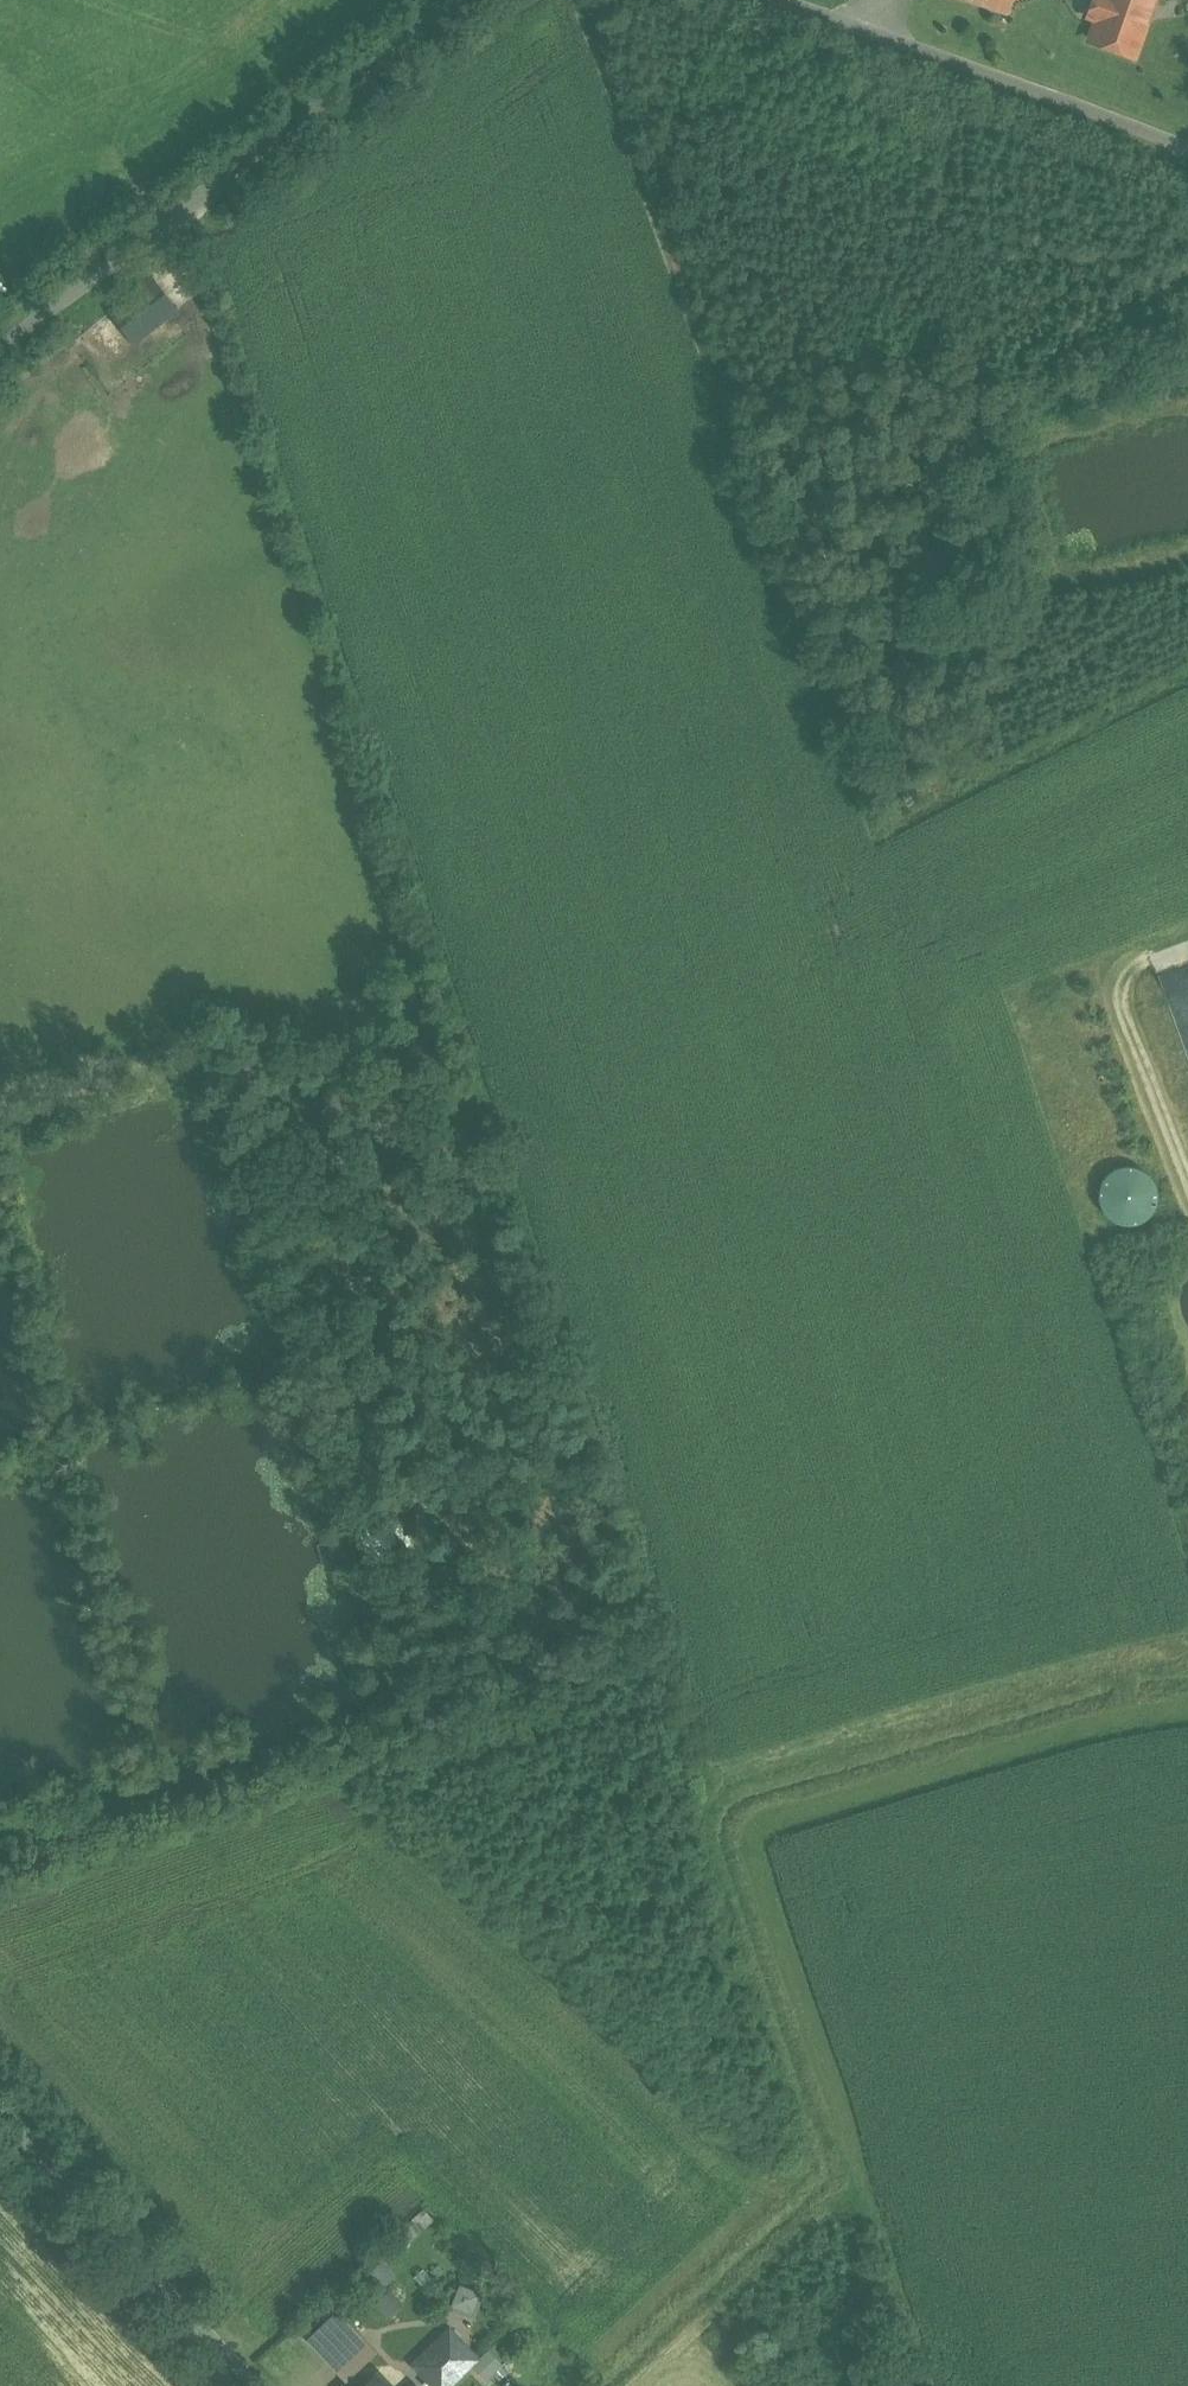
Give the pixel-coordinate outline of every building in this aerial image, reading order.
[(1006,11),(1010,0),(975,0),(1006,11)] [(1090,16),(1098,19),(1091,41),(1134,56),(1154,0),(1095,0),(1090,16)] [(154,278),(108,312),(132,344),(177,309),(154,278)] [(1118,1169),(1111,1173),(1105,1179),(1101,1186),(1099,1194),(1100,1202),(1102,1210),(1107,1217),(1114,1222),(1122,1225),(1130,1226),(1138,1224),(1145,1220),(1151,1214),(1155,1207),(1157,1199),(1157,1191),(1154,1183),(1149,1176),(1143,1171),(1135,1168),(1127,1167),(1118,1169)] [(414,2365),(434,2385),(449,2385),(477,2359),(450,2330),(414,2365)] [(341,2385),(363,2385),(353,2375),(341,2385)] [(379,2375),(367,2385),(389,2385),(379,2375)]
